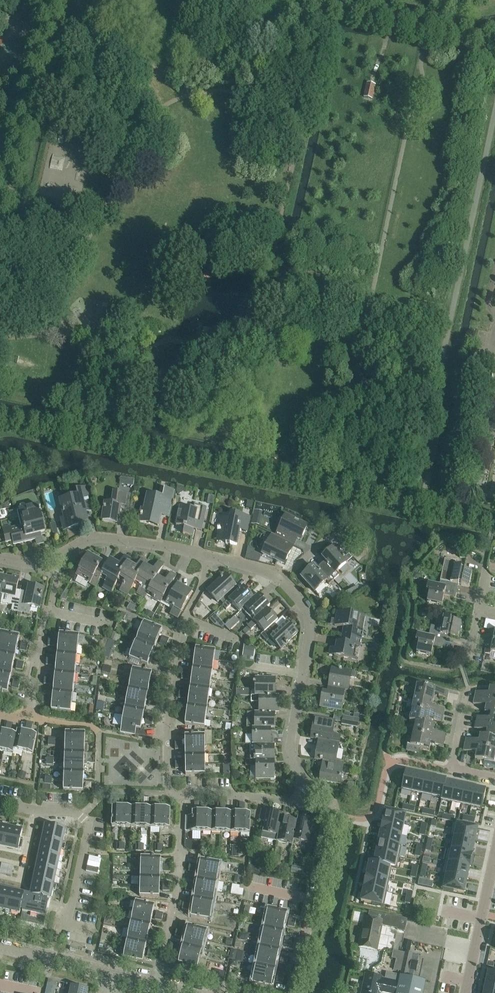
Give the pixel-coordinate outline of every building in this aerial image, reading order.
[(372,100),(375,87),(367,85),(364,98),(372,100)] [(83,512),(91,510),(86,491),(78,493),(79,496),(61,501),(66,521),(63,522),(65,530),(87,525),(83,512)] [(169,515),(173,493),(165,492),(164,500),(148,497),(145,512),(142,512),(140,524),(158,528),(162,513),(169,515)] [(128,510),(130,496),(114,494),(112,506),(105,504),(102,521),(118,524),(121,508),(128,510)] [(42,514),(41,511),(40,511),(38,505),(27,508),(26,507),(25,506),(24,505),(22,505),(21,506),(20,507),(20,509),(20,510),(19,510),(19,512),(17,513),(20,527),(11,529),(11,527),(3,529),(6,544),(13,542),(14,546),(35,541),(37,547),(44,545),(41,535),(46,534),(41,514),(42,514)] [(194,510),(180,507),(176,527),(185,528),(183,535),(192,537),(194,530),(202,532),(207,509),(194,506),(194,510)] [(246,533),(249,518),(232,515),(231,521),(223,520),(221,531),(219,531),(218,539),(226,541),(225,544),(236,547),(240,532),(246,533)] [(275,536),(275,537),(293,545),(296,540),(301,542),(308,528),(285,517),(275,536)] [(56,524),(50,525),(53,538),(59,536),(56,524)] [(290,551),(293,545),(275,537),(275,536),(274,536),(264,556),(272,560),(275,562),(284,566),(291,552),(290,551)] [(326,564),(322,568),(334,580),(339,576),(336,573),(348,563),(334,548),(322,559),(326,564)] [(461,552),(460,558),(466,560),(468,553),(461,552)] [(88,556),(76,578),(96,589),(102,578),(101,578),(107,568),(106,568),(102,565),(102,564),(88,556)] [(101,578),(102,578),(107,581),(102,590),(111,595),(120,580),(119,580),(125,570),(125,569),(128,564),(122,561),(119,566),(110,561),(106,568),(107,568),(101,578)] [(442,576),(440,582),(447,583),(445,590),(457,593),(458,585),(461,586),(461,587),(469,588),(472,573),(464,572),(465,569),(454,567),(455,563),(445,561),(442,576)] [(128,598),(136,584),(136,583),(142,572),(145,567),(139,564),(136,569),(128,564),(125,569),(125,570),(119,580),(120,580),(125,583),(119,593),(128,598)] [(136,583),(136,584),(141,587),(136,595),(145,600),(148,595),(148,594),(157,578),(157,579),(162,570),(156,567),(153,572),(145,567),(142,572),(136,583)] [(329,585),(334,580),(322,568),(317,572),(313,568),(302,578),(315,593),(326,583),(329,585)] [(221,603),(223,605),(224,606),(238,593),(238,592),(234,588),(236,587),(226,576),(207,594),(218,606),(221,603)] [(7,578),(1,604),(8,605),(13,606),(12,612),(18,613),(22,595),(16,594),(19,581),(7,578)] [(148,594),(148,595),(154,598),(153,600),(161,605),(161,604),(170,588),(173,583),(168,580),(166,583),(157,579),(157,578),(148,594)] [(456,599),(457,593),(445,590),(447,583),(440,582),(439,587),(428,585),(426,596),(429,597),(427,604),(442,607),(444,596),(456,599)] [(170,588),(161,604),(173,610),(170,616),(177,620),(192,595),(178,586),(175,591),(170,588)] [(22,595),(18,613),(30,616),(31,609),(39,610),(43,590),(30,587),(28,596),(22,595)] [(238,593),(224,606),(217,612),(221,616),(226,611),(233,606),(240,614),(245,609),(244,609),(254,600),(254,599),(243,587),(238,592),(238,593)] [(61,600),(61,601),(67,602),(71,594),(66,591),(63,596),(61,600)] [(342,591),(337,595),(341,600),(346,596),(342,591)] [(244,609),(245,609),(255,620),(255,621),(267,610),(270,607),(259,595),(254,599),(254,600),(244,609)] [(130,605),(127,610),(136,614),(139,610),(130,605)] [(257,626),(264,634),(274,625),(278,622),(267,610),(255,621),(255,620),(247,627),(251,631),(257,626)] [(147,611),(144,617),(150,620),(151,620),(154,615),(147,611)] [(335,626),(344,628),(342,638),(345,639),(356,641),(361,642),(363,631),(366,618),(360,617),(337,613),(336,620),(335,626)] [(431,626),(430,633),(436,634),(435,640),(446,643),(448,636),(451,636),(451,637),(458,639),(461,624),(454,623),(455,620),(444,617),(441,629),(431,626)] [(235,618),(225,627),(230,632),(240,623),(235,618)] [(144,623),(141,633),(158,641),(162,631),(144,623)] [(270,640),(281,651),(288,644),(298,634),(287,623),(279,631),(274,625),(264,634),(261,636),(267,643),(270,640)] [(117,625),(115,631),(121,634),(123,628),(117,625)] [(248,628),(243,633),(246,636),(251,632),(248,628)] [(484,655),(490,656),(491,654),(494,655),(494,632),(489,631),(484,655)] [(0,636),(0,643),(18,647),(20,637),(1,633),(0,636)] [(147,646),(155,649),(158,641),(141,633),(137,640),(147,646)] [(445,649),(446,643),(435,640),(436,634),(430,633),(429,638),(417,635),(415,646),(418,647),(417,655),(431,658),(434,647),(445,649)] [(60,635),(59,644),(78,646),(79,637),(60,635)] [(336,650),(334,657),(352,660),(354,647),(360,648),(361,642),(356,641),(345,639),(342,638),(341,644),(337,643),(336,650)] [(137,640),(134,649),(151,658),(155,649),(147,646),(137,640)] [(16,656),(18,647),(0,643),(0,653),(16,656)] [(59,644),(58,654),(77,655),(78,646),(59,644)] [(148,667),(151,658),(134,649),(130,659),(148,667)] [(196,649),(195,659),(214,662),(215,652),(196,649)] [(14,666),(16,656),(0,653),(0,663),(14,666)] [(58,654),(57,663),(76,665),(77,655),(58,654)] [(195,659),(193,668),(213,671),(214,662),(195,659)] [(12,675),(14,666),(0,663),(0,673),(12,675)] [(57,663),(56,673),(75,675),(76,665),(57,663)] [(193,668),(192,677),(211,680),(213,671),(193,668)] [(329,689),(346,692),(349,693),(352,678),(357,679),(358,674),(332,669),(329,689)] [(133,670),(131,680),(150,684),(152,674),(133,670)] [(10,685),(12,675),(0,673),(0,682),(10,685)] [(56,673),(55,683),(74,685),(75,675),(56,673)] [(192,677),(191,687),(210,690),(211,680),(192,677)] [(251,691),(251,698),(275,698),(275,697),(276,679),(255,679),(255,685),(253,685),(253,691),(251,691)] [(131,680),(129,689),(148,693),(150,684),(131,680)] [(10,685),(0,682),(0,699),(2,700),(3,693),(8,694),(10,685)] [(55,683),(54,693),(73,695),(74,685),(55,683)] [(191,687),(189,697),(209,700),(210,690),(191,687)] [(417,687),(414,699),(434,702),(435,697),(448,699),(449,693),(417,687)] [(129,689),(127,699),(146,703),(148,693),(129,689)] [(342,712),(346,692),(329,689),(328,694),(323,694),(320,708),(342,712)] [(474,699),(494,703),(494,691),(490,690),(488,696),(476,693),(474,699)] [(54,693),(53,702),(72,704),(73,695),(54,693)] [(189,697),(188,707),(207,709),(209,700),(189,697)] [(259,705),(259,713),(259,714),(275,714),(279,714),(279,698),(275,697),(275,698),(251,698),(251,705),(259,705)] [(127,699),(126,708),(145,712),(146,703),(127,699)] [(414,699),(412,710),(444,717),(445,711),(432,709),(434,702),(414,699)] [(491,715),(494,716),(494,703),(474,699),(473,705),(486,708),(485,714),(491,715)] [(52,712),(71,714),(72,704),(53,702),(52,712)] [(188,707),(187,716),(206,719),(207,709),(188,707)] [(126,708),(124,718),(143,722),(145,712),(126,708)] [(409,722),(409,723),(415,724),(415,723),(429,726),(430,720),(443,723),(444,717),(412,710),(409,722)] [(247,722),(247,730),(271,730),(275,730),(275,714),(259,714),(259,713),(255,713),(255,722),(247,722)] [(475,724),(494,728),(494,716),(491,715),(489,720),(477,718),(475,724)] [(205,729),(206,719),(187,716),(185,726),(205,729)] [(124,718),(121,734),(135,737),(136,730),(141,731),(143,722),(124,718)] [(311,739),(319,740),(320,739),(339,743),(340,736),(332,735),(335,722),(315,718),(311,739)] [(357,729),(359,721),(343,718),(342,726),(357,729)] [(415,723),(415,724),(413,735),(445,742),(446,736),(433,733),(435,727),(433,727),(429,726),(415,723)] [(486,738),(494,740),(494,728),(475,724),(474,730),(487,732),(486,738)] [(251,736),(251,745),(271,746),(271,745),(273,745),(273,738),(271,738),(271,730),(247,730),(247,736),(251,736)] [(17,736),(14,752),(22,753),(27,734),(17,732),(17,736)] [(66,733),(65,742),(85,743),(85,734),(66,733)] [(6,734),(2,753),(13,755),(14,752),(17,736),(6,734)] [(27,734),(22,753),(33,755),(37,736),(27,734)] [(444,747),(445,742),(413,735),(410,746),(407,746),(406,752),(419,754),(420,749),(430,751),(431,745),(444,747)] [(185,737),(185,746),(205,745),(205,736),(185,737)] [(465,746),(494,752),(494,740),(486,738),(480,737),(479,743),(466,740),(465,746)] [(315,760),(323,762),(323,761),(335,763),(339,743),(320,739),(319,740),(315,760)] [(65,742),(65,752),(85,752),(85,743),(65,742)] [(185,746),(185,756),(205,756),(205,745),(185,746)] [(250,745),(250,761),(274,762),(275,745),(273,745),(271,745),(271,746),(251,745),(250,745)] [(494,761),(494,752),(465,746),(463,752),(476,755),(475,761),(485,763),(483,768),(494,770),(494,764),(494,761)] [(65,752),(65,762),(84,763),(85,752),(65,752)] [(185,756),(186,765),(205,765),(205,756),(185,756)] [(274,781),(274,762),(250,761),(250,767),(256,767),(256,780),(274,781)] [(342,764),(335,763),(323,761),(323,762),(320,780),(339,783),(342,764)] [(65,762),(64,771),(84,772),(84,763),(65,762)] [(205,775),(205,765),(186,765),(186,776),(205,775)] [(14,771),(9,774),(12,779),(17,775),(14,771)] [(64,771),(64,781),(84,782),(84,772),(64,771)] [(21,772),(18,779),(24,781),(27,774),(21,772)] [(406,772),(402,790),(412,792),(416,774),(406,772)] [(416,774),(412,792),(422,795),(426,776),(416,774)] [(426,776),(422,795),(432,797),(436,778),(426,776)] [(436,778),(432,797),(442,799),(446,783),(446,780),(436,778)] [(83,792),(84,782),(64,781),(64,791),(83,792)] [(442,799),(442,801),(452,803),(456,785),(446,783),(442,799)] [(456,785),(452,803),(462,805),(466,787),(456,785)] [(346,794),(353,795),(354,788),(347,787),(346,794)] [(466,787),(462,805),(472,807),(476,789),(466,787)] [(476,789),(472,807),(482,810),(486,791),(476,789)] [(112,828),(122,828),(123,809),(112,808),(112,828)] [(123,809),(122,828),(131,828),(132,809),(123,809)] [(132,809),(131,828),(142,829),(142,809),(132,809)] [(142,809),(142,829),(151,829),(151,810),(142,809)] [(151,810),(151,829),(161,829),(161,810),(151,810)] [(161,810),(161,829),(170,830),(171,810),(161,810)] [(386,810),(384,821),(404,826),(407,815),(386,810)] [(261,839),(277,843),(278,837),(282,819),(283,815),(261,811),(259,822),(265,823),(261,839)] [(185,833),(187,833),(202,833),(202,814),(193,813),(192,818),(186,817),(185,833)] [(202,814),(202,833),(211,834),(212,814),(202,814)] [(212,814),(211,834),(222,834),(222,814),(212,814)] [(222,814),(222,834),(231,834),(231,814),(222,814)] [(231,814),(231,834),(240,834),(241,815),(231,814)] [(241,815),(240,834),(250,835),(251,815),(241,815)] [(293,841),(294,841),(309,844),(314,822),(298,818),(297,822),(298,822),(293,841)] [(278,837),(277,843),(293,846),(294,841),(293,841),(298,822),(297,822),(282,819),(278,837)] [(384,821),(381,832),(402,836),(404,826),(384,821)] [(453,823),(450,837),(475,842),(478,829),(453,823)] [(20,915),(21,911),(23,911),(21,920),(44,925),(45,918),(48,904),(47,904),(48,900),(49,900),(51,901),(66,831),(58,829),(46,827),(43,839),(31,896),(0,890),(0,911),(20,915)] [(18,852),(22,836),(23,832),(0,827),(0,848),(18,852)] [(381,832),(379,843),(400,847),(402,836),(381,832)] [(447,849),(447,850),(472,855),(472,854),(475,843),(475,842),(450,837),(452,838),(450,850),(447,849)] [(379,843),(377,853),(397,857),(400,847),(379,843)] [(447,850),(444,863),(469,868),(470,868),(472,855),(447,850)] [(377,853),(375,864),(390,867),(395,868),(397,857),(377,853)] [(141,858),(141,868),(160,869),(161,859),(141,858)] [(201,861),(199,870),(219,873),(220,864),(201,861)] [(254,863),(252,872),(255,873),(263,874),(265,865),(254,863)] [(370,863),(367,875),(388,880),(390,867),(375,864),(370,863)] [(444,863),(442,875),(467,881),(469,868),(444,863)] [(0,873),(0,874),(11,876),(13,867),(2,864),(0,873)] [(292,867),(291,873),(303,876),(304,870),(292,867)] [(141,868),(141,877),(160,878),(160,869),(141,868)] [(199,870),(198,879),(217,883),(219,873),(199,870)] [(367,875),(365,889),(385,893),(388,880),(367,875)] [(444,876),(441,889),(464,894),(467,881),(442,875),(441,876),(444,876)] [(141,877),(140,888),(160,888),(160,878),(141,877)] [(198,879),(196,889),(215,892),(217,883),(198,879)] [(159,898),(160,888),(140,888),(140,897),(159,898)] [(196,889),(194,899),(214,902),(215,892),(196,889)] [(365,889),(362,902),(382,906),(385,893),(365,889)] [(194,899),(193,908),(212,912),(214,902),(194,899)] [(136,902),(134,912),(153,916),(155,907),(136,902)] [(193,908),(191,918),(210,921),(212,912),(193,908)] [(269,909),(266,919),(286,923),(288,913),(269,909)] [(134,912),(132,921),(151,926),(153,916),(134,912)] [(398,929),(397,930),(405,932),(407,920),(391,917),(370,913),(369,919),(365,919),(359,948),(377,951),(382,926),(398,929)] [(266,919),(265,928),(284,932),(286,923),(266,919)] [(132,921),(130,931),(149,936),(151,926),(132,921)] [(188,927),(186,935),(205,941),(208,932),(188,927)] [(265,928),(262,938),(282,942),(284,932),(265,928)] [(130,931),(128,940),(147,945),(149,936),(130,931)] [(186,935),(184,945),(203,950),(205,941),(186,935)] [(262,938),(260,947),(280,951),(282,942),(262,938)] [(128,940),(126,950),(145,954),(147,945),(128,940)] [(184,945),(181,955),(200,960),(203,950),(184,945)] [(260,947),(259,956),(278,960),(280,951),(260,947)] [(232,949),(230,959),(240,962),(242,951),(232,949)] [(126,950),(124,959),(143,963),(145,954),(126,950)] [(393,951),(392,959),(396,960),(403,962),(405,954),(393,951)] [(403,962),(400,976),(408,977),(413,954),(405,953),(405,954),(403,962)] [(196,976),(200,960),(181,955),(179,964),(179,965),(183,966),(182,971),(181,972),(196,976)] [(259,956),(256,966),(276,970),(278,960),(259,956)] [(174,962),(172,970),(181,973),(181,972),(182,971),(183,966),(179,965),(179,964),(174,962)] [(256,966),(254,975),(274,979),(276,970),(256,966)] [(486,983),(494,985),(494,974),(488,973),(486,983)] [(271,989),(274,979),(254,975),(252,985),(271,989)] [(399,984),(381,980),(381,979),(366,975),(362,992),(397,992),(399,984)] [(425,982),(400,977),(399,984),(397,992),(423,992),(425,982)] [(484,992),(485,992),(494,992),(494,985),(486,983),(484,992)]
